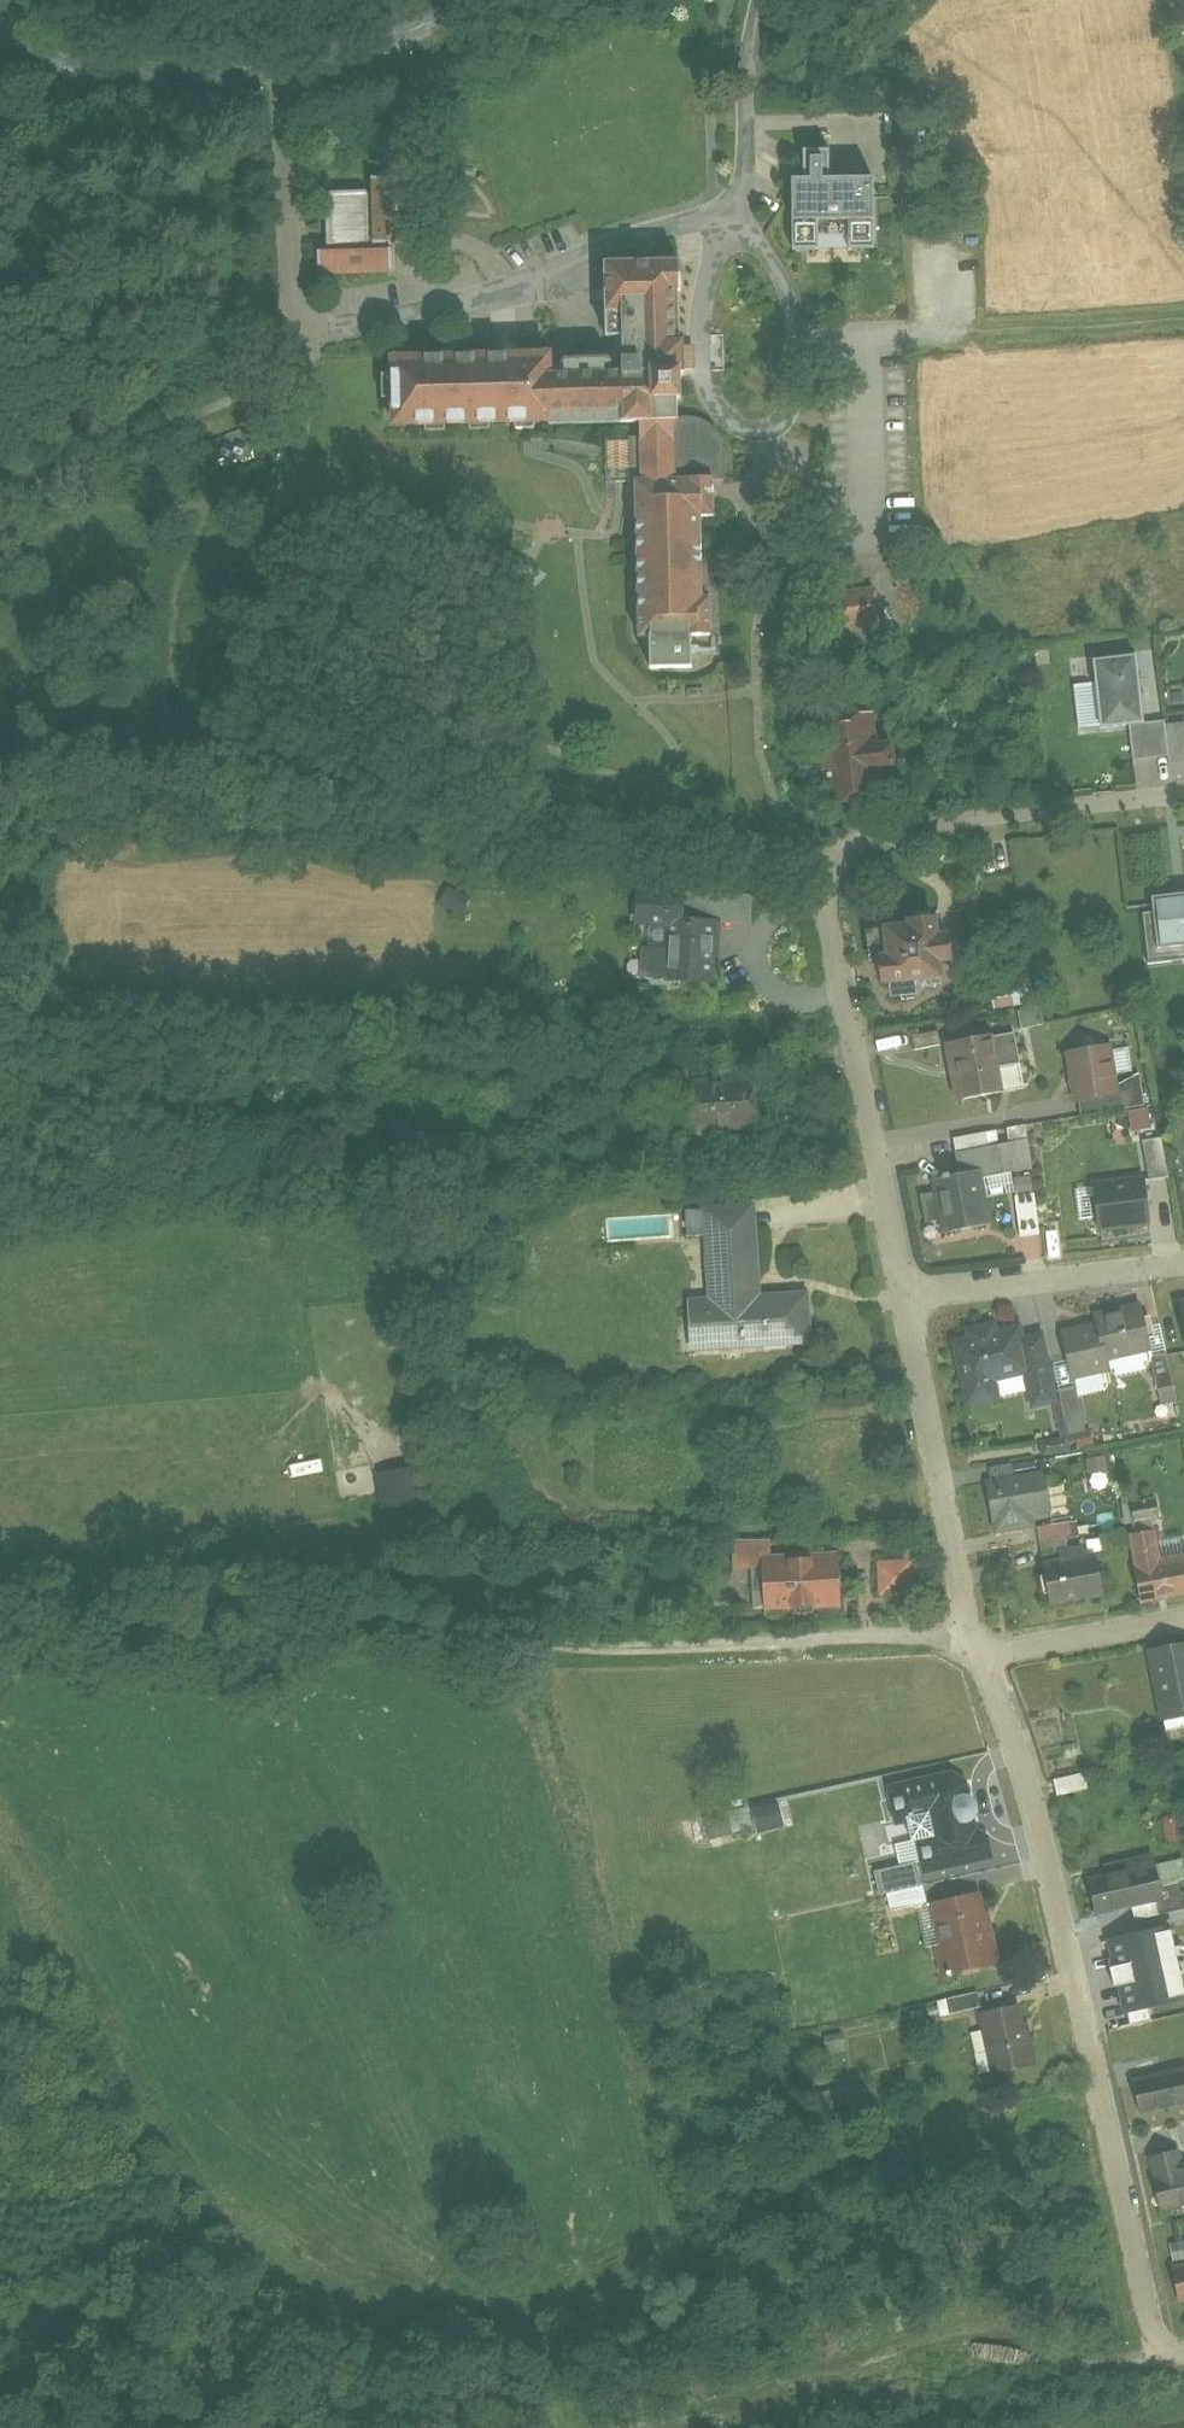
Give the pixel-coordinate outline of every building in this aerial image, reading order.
[(792,179),(793,250),(818,249),(818,233),(850,233),(850,249),(876,249),(875,179),(830,180),(830,149),(803,149),(803,179),(792,179)] [(370,190),(327,191),(329,246),(318,246),(318,274),(391,272),(390,245),(398,245),(396,178),(370,179),(370,190)] [(386,355),(388,429),(641,421),(642,477),(630,477),(635,637),(705,635),(702,519),(714,519),(713,476),(726,475),(725,446),(723,435),(718,425),(709,418),(696,414),(682,414),(678,261),(600,263),(603,338),(618,337),(619,367),(548,369),(548,350),(386,355)] [(847,626),(890,624),(890,605),(846,607),(847,626)] [(1130,722),(1142,721),(1134,653),(1092,658),(1095,680),(1100,723),(1100,725),(1130,722)] [(1080,725),(1100,723),(1095,680),(1075,682),(1080,725)] [(871,706),(817,711),(825,799),(878,794),(875,759),(891,757),(889,729),(874,730),(871,706)] [(1171,755),(1167,723),(1166,718),(1142,721),(1130,722),(1135,759),(1171,755)] [(1167,723),(1171,755),(1172,764),(1183,762),(1183,721),(1167,723)] [(642,940),(639,977),(712,981),(715,918),(683,916),(685,887),(640,884),(638,915),(669,916),(668,942),(642,940)] [(469,913),(474,895),(450,887),(444,905),(469,913)] [(752,891),(685,887),(683,916),(715,918),(750,921),(752,891)] [(1151,897),(1153,911),(1144,912),(1150,961),(1183,957),(1183,894),(1151,897)] [(901,912),(861,914),(863,954),(873,953),(874,976),(938,973),(937,959),(948,959),(947,924),(934,925),(933,902),(901,904),(901,912)] [(1013,1008),(1015,1026),(1040,1023),(1038,1004),(1013,1008)] [(914,1034),(916,1048),(941,1043),(939,1030),(914,1034)] [(992,1034),(944,1042),(954,1099),(1002,1091),(998,1064),(1018,1060),(1013,1033),(992,1037),(992,1034)] [(1112,1043),(1066,1051),(1075,1100),(1080,1099),(1120,1092),(1119,1084),(1112,1043)] [(754,1073),(684,1075),(687,1138),(717,1137),(716,1123),(756,1122),(754,1073)] [(1140,1073),(1119,1084),(1120,1092),(1080,1099),(1083,1114),(1146,1103),(1140,1073)] [(1121,1111),(1127,1130),(1149,1124),(1143,1105),(1121,1111)] [(942,1232),(992,1224),(984,1177),(1034,1169),(1029,1137),(955,1149),(959,1175),(933,1179),(935,1191),(924,1193),(928,1219),(940,1217),(942,1232)] [(1142,1177),(1166,1173),(1161,1138),(1136,1142),(1142,1177)] [(1137,1171),(1089,1178),(1096,1228),(1144,1220),(1137,1171)] [(754,1200),(687,1204),(689,1229),(705,1228),(709,1293),(689,1294),(692,1346),(814,1339),(811,1287),(760,1290),(754,1200)] [(652,1235),(651,1216),(610,1218),(611,1237),(652,1235)] [(1173,1297),(1183,1352),(1183,1295),(1173,1297)] [(1059,1334),(1069,1377),(1106,1367),(1104,1358),(1146,1347),(1135,1301),(1090,1312),(1093,1326),(1059,1334)] [(966,1338),(954,1340),(966,1405),(1000,1398),(996,1380),(1022,1375),(1029,1410),(1054,1406),(1060,1404),(1058,1392),(1046,1330),(1024,1334),(1022,1323),(995,1328),(994,1324),(964,1329),(966,1338)] [(1162,1349),(1146,1353),(1157,1403),(1173,1399),(1162,1349)] [(1076,1388),(1058,1392),(1060,1404),(1054,1406),(1057,1421),(1082,1416),(1076,1388)] [(418,1462),(377,1469),(385,1513),(426,1505),(418,1462)] [(1046,1471),(985,1482),(994,1532),(1037,1525),(1035,1515),(1053,1512),(1046,1471)] [(1125,1499),(1129,1520),(1155,1515),(1151,1495),(1125,1499)] [(1065,1521),(1039,1525),(1041,1537),(1067,1533),(1065,1521)] [(1124,1531),(1136,1598),(1183,1590),(1183,1558),(1182,1548),(1157,1553),(1152,1526),(1124,1531)] [(764,1551),(771,1551),(771,1533),(730,1534),(730,1564),(764,1563),(764,1551)] [(1067,1533),(1041,1537),(1043,1550),(1069,1545),(1067,1533)] [(1058,1558),(1040,1562),(1048,1601),(1100,1590),(1092,1552),(1086,1553),(1085,1546),(1057,1551),(1058,1558)] [(765,1606),(843,1604),(842,1549),(771,1551),(764,1551),(764,1563),(765,1606)] [(877,1558),(879,1593),(914,1592),(912,1557),(877,1558)] [(1156,1713),(1183,1707),(1183,1636),(1142,1645),(1156,1713)] [(953,1765),(887,1779),(896,1822),(908,1819),(912,1837),(917,1836),(924,1867),(996,1852),(990,1827),(980,1820),(978,1812),(980,1808),(980,1802),(978,1796),(974,1792),(971,1775),(953,1765)] [(727,1837),(779,1824),(772,1798),(720,1812),(727,1837)] [(1150,1848),(1108,1857),(1110,1870),(1083,1876),(1091,1912),(1157,1897),(1161,1896),(1158,1886),(1150,1848)] [(919,1858),(874,1868),(879,1891),(885,1890),(924,1881),(919,1858)] [(1158,1886),(1161,1896),(1157,1897),(1160,1914),(1183,1909),(1183,1880),(1158,1886)] [(928,1899),(924,1881),(885,1890),(889,1908),(928,1899)] [(983,1890),(934,1900),(943,1944),(933,1946),(939,1974),(1003,1960),(991,1904),(986,1905),(983,1890)] [(1173,1965),(1111,1978),(1118,2012),(1175,2001),(1180,1999),(1180,1998),(1173,1965)] [(947,2012),(981,2005),(977,1989),(944,1996),(947,2012)] [(1180,1998),(1180,1999),(1175,2001),(1178,2015),(1183,2013),(1183,1997),(1180,1998)] [(1026,2021),(1021,2000),(976,2010),(990,2074),(1039,2063),(1029,2020),(1026,2021)] [(1134,2077),(1141,2109),(1183,2100),(1183,2066),(1134,2077)] [(1182,2145),(1148,2153),(1160,2206),(1183,2201),(1183,2153),(1182,2145)] [(1172,2262),(1181,2300),(1183,2299),(1183,2259),(1172,2262)]
